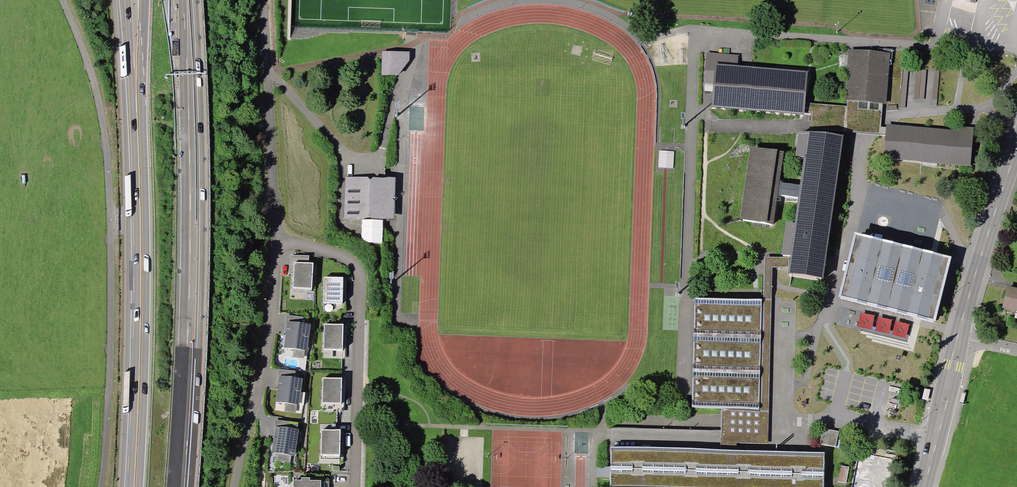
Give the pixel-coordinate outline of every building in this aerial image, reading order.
[(890,53),(849,50),(845,100),(848,100),(883,103),(886,103),(890,53)] [(409,52),(382,52),(381,75),(399,74),(410,61),(409,52)] [(807,71),(738,65),(739,55),(706,52),(705,70),(714,70),(711,106),(804,114),(804,112),(805,102),(807,71)] [(908,69),(903,69),(900,108),(905,108),(908,69)] [(847,106),(805,102),(804,112),(813,113),(811,128),(885,134),(886,127),(880,127),(883,103),(848,100),(847,106)] [(951,129),(886,124),(886,127),(885,134),(883,158),(971,166),(974,127),(951,125),(951,129)] [(803,157),(800,185),(783,182),(780,180),(784,151),(750,147),(740,219),(774,223),(777,197),(780,195),(798,197),(795,222),(786,221),(782,254),(791,255),(788,273),(823,277),(843,136),(799,130),(796,156),(803,157)] [(675,171),(677,153),(660,152),(658,171),(675,171)] [(396,177),(345,176),(345,217),(395,218),(396,177)] [(952,257),(855,232),(838,298),(935,322),(952,257)] [(294,262),(308,263),(309,256),(291,255),(290,274),(293,274),(294,262)] [(312,288),(313,263),(308,263),(294,262),(293,274),(293,287),(312,288)] [(343,302),(343,277),(324,277),(324,302),(343,302)] [(1007,286),(1002,308),(1016,311),(1016,288),(1007,286)] [(762,299),(695,297),(692,408),(721,409),(759,410),(762,299)] [(307,350),(311,324),(302,323),(287,321),(285,333),(284,347),(294,349),(305,350),(307,350)] [(343,350),(343,324),(324,324),(324,349),(343,350)] [(304,358),(305,350),(294,349),(293,357),(304,358)] [(301,392),(303,378),(295,377),(279,375),(277,387),(276,402),(304,405),(305,392),(301,392)] [(341,403),(342,378),(323,378),(322,403),(341,403)] [(769,410),(759,410),(721,409),(720,449),(611,447),(610,486),(824,486),(825,453),(768,451),(769,410)] [(275,426),(297,429),(298,422),(275,419),(274,426),(275,426)] [(299,429),(297,429),(275,426),(274,438),(272,452),(277,453),(291,455),(296,455),(299,429)] [(839,431),(823,428),(820,444),(835,447),(839,431)] [(340,455),(340,430),(321,430),(321,455),(340,455)] [(861,445),(852,486),(890,486),(897,453),(861,445)] [(290,464),(291,455),(277,453),(275,462),(290,464)] [(849,467),(841,466),(838,481),(846,483),(849,467)] [(329,482),(325,482),(321,482),(321,480),(310,480),(310,478),(301,477),(301,480),(293,480),(293,486),(329,486),(329,482)]
